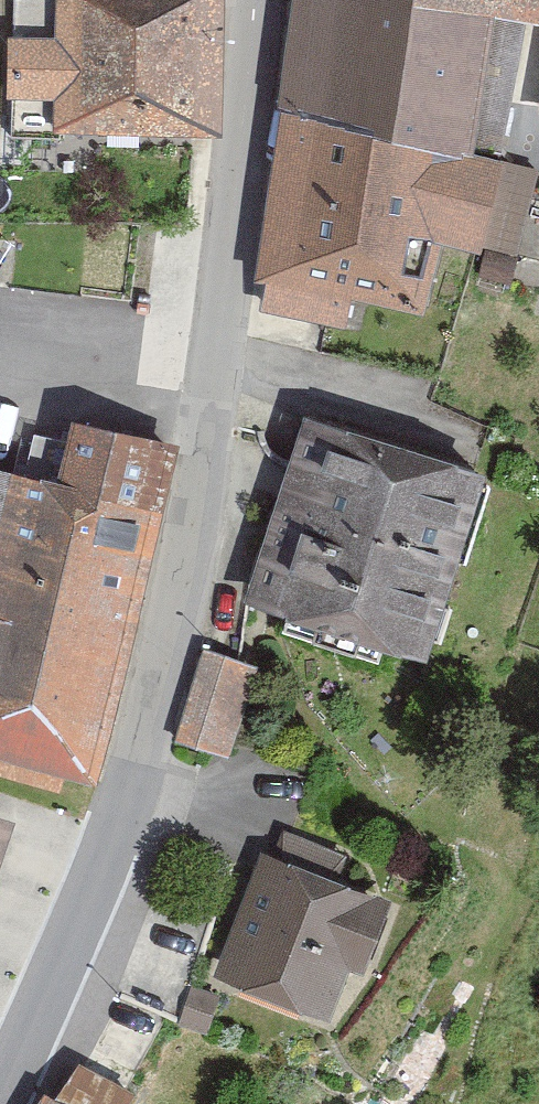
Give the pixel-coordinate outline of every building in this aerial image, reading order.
[(212,0),(67,0),(67,40),(22,39),(20,101),(64,102),(63,139),(209,142),(212,0)] [(297,110),(489,151),(508,9),(467,0),(309,0),(297,110)] [(508,9),(538,17),(538,0),(467,0),(508,9)] [(489,151),(297,110),(270,320),(352,336),(359,303),(437,317),(449,245),(497,255),(522,154),(489,151)] [(78,417),(69,476),(0,462),(0,784),(70,803),(74,777),(110,788),(192,439),(78,417)] [(511,479),(319,417),(263,590),(455,652),(511,479)] [(269,667),(210,651),(184,746),(243,763),(269,667)] [(0,812),(0,905),(28,821),(0,812)] [(286,854),(278,851),(232,979),(352,1021),(370,969),(391,976),(417,902),(351,879),(360,855),(294,832),(286,854)] [(90,1066),(71,1101),(58,1095),(52,1103),(143,1103),(148,1092),(90,1066)]
